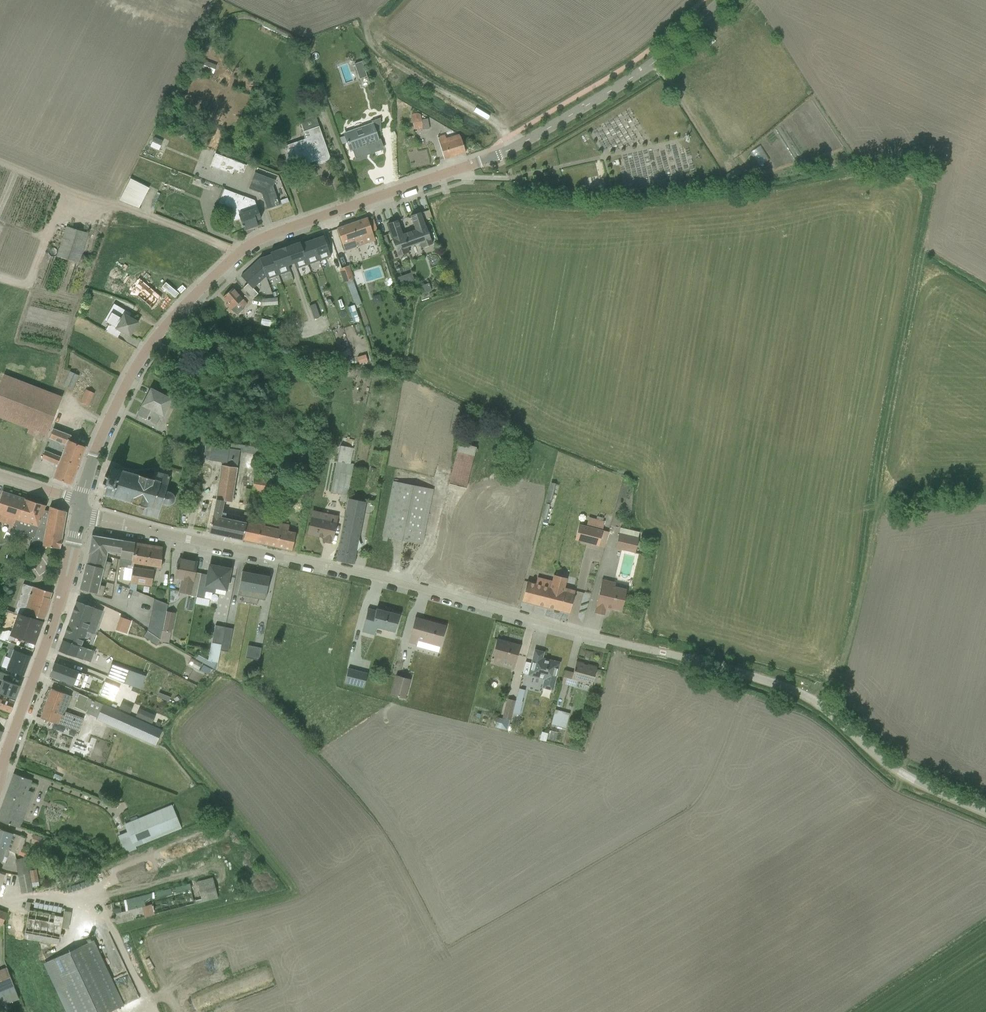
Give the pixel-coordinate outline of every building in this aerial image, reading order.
[(702,45),(706,49),(715,41),(711,37),(702,45)] [(359,79),(366,76),(361,61),(353,64),(359,79)] [(318,165),(330,161),(313,110),(300,114),(302,120),(299,121),(300,123),(303,132),(302,132),(304,139),(284,146),(292,169),(316,161),(318,165)] [(421,114),(408,115),(408,127),(422,126),(421,114)] [(347,142),(350,150),(378,140),(375,133),(381,130),(380,118),(371,121),(371,123),(343,133),(344,136),(338,138),(341,144),(347,142)] [(444,135),(437,137),(444,159),(465,153),(460,138),(458,134),(445,138),(444,135)] [(150,146),(158,151),(163,141),(154,137),(150,146)] [(246,162),(254,158),(250,150),(241,154),(246,162)] [(243,173),(246,165),(214,153),(210,166),(231,173),(233,169),(243,173)] [(737,168),(724,176),(731,186),(744,179),(737,168)] [(275,180),(254,172),(248,189),(261,194),(266,209),(279,205),(273,186),(275,180)] [(148,188),(130,179),(119,200),(138,208),(148,188)] [(254,200),(223,189),(218,203),(232,208),(230,213),(233,221),(240,219),(244,230),(257,225),(255,220),(260,219),(254,200)] [(283,210),(290,208),(287,200),(280,202),(283,210)] [(425,226),(420,212),(410,216),(415,230),(402,235),(397,220),(387,224),(392,238),(391,238),(396,251),(397,257),(409,253),(407,248),(418,244),(420,248),(432,244),(430,239),(425,226)] [(367,218),(336,229),(344,251),(375,241),(372,232),(377,230),(373,219),(368,221),(367,218)] [(65,226),(56,257),(79,263),(88,233),(65,226)] [(381,237),(384,246),(385,245),(387,253),(393,251),(390,244),(389,244),(385,235),(381,237)] [(311,240),(318,261),(330,257),(323,236),(311,240)] [(318,261),(311,240),(300,244),(308,264),(318,261)] [(296,269),(308,264),(300,244),(299,242),(289,246),(289,245),(280,248),(280,249),(270,253),(270,254),(278,275),(289,271),(288,265),(294,263),(296,269)] [(173,254),(159,288),(164,290),(160,300),(164,301),(166,297),(171,300),(180,280),(189,284),(197,264),(173,254)] [(259,259),(265,277),(266,279),(278,275),(270,254),(259,259)] [(259,259),(240,276),(247,284),(243,288),(252,299),(258,294),(253,288),(265,277),(259,259)] [(352,279),(353,279),(349,266),(338,269),(343,282),(344,282),(352,279)] [(398,288),(414,282),(411,273),(395,279),(398,288)] [(361,304),(352,279),(344,282),(345,285),(347,285),(355,306),(361,304)] [(419,295),(431,291),(428,283),(417,287),(419,295)] [(225,305),(230,310),(231,309),(237,312),(246,304),(233,288),(222,297),(228,303),(225,305)] [(374,304),(381,302),(379,294),(371,296),(374,304)] [(277,298),(261,299),(262,307),(277,305),(277,298)] [(177,300),(172,303),(176,310),(181,308),(177,300)] [(129,336),(137,322),(128,317),(131,313),(113,304),(104,320),(109,323),(105,331),(117,338),(121,331),(129,336)] [(43,324),(52,323),(52,314),(42,314),(43,324)] [(201,361),(211,362),(214,343),(204,341),(201,361)] [(351,363),(360,361),(357,353),(348,356),(351,363)] [(63,385),(72,390),(78,375),(70,371),(63,385)] [(3,376),(0,384),(0,418),(46,435),(60,398),(3,376)] [(172,399),(150,388),(136,414),(155,424),(159,418),(161,419),(172,399)] [(89,406),(94,393),(85,389),(80,402),(89,406)] [(203,459),(221,462),(221,465),(220,465),(215,499),(230,502),(232,502),(239,451),(258,454),(260,440),(250,438),(249,446),(228,443),(228,446),(205,443),(207,428),(199,426),(193,465),(202,466),(203,459)] [(60,457),(78,465),(85,447),(68,440),(70,435),(53,428),(49,438),(65,445),(60,457)] [(476,447),(458,444),(429,558),(436,560),(431,577),(449,581),(453,564),(444,562),(448,545),(451,546),(466,488),(465,488),(476,447)] [(336,461),(330,492),(340,494),(339,501),(346,502),(346,498),(347,498),(353,464),(350,463),(353,448),(340,446),(337,461),(336,461)] [(315,467),(322,469),(326,451),(319,449),(315,467)] [(71,484),(78,465),(60,457),(44,450),(41,458),(58,465),(53,477),(71,484)] [(102,483),(102,484),(104,485),(103,487),(105,488),(103,496),(108,496),(110,497),(111,498),(113,497),(116,498),(117,499),(118,500),(120,499),(123,500),(124,501),(125,501),(126,501),(129,502),(130,503),(144,507),(142,514),(157,518),(161,504),(166,505),(169,505),(171,504),(173,503),(174,501),(174,499),(174,497),(174,495),(173,494),(171,492),(165,490),(170,475),(154,471),(152,477),(110,466),(108,474),(107,474),(107,476),(104,475),(104,477),(106,478),(105,483),(102,483)] [(193,466),(192,476),(201,477),(202,467),(193,466)] [(354,468),(350,485),(362,487),(366,470),(354,468)] [(252,491),(278,496),(281,477),(255,472),(252,489),(252,491)] [(199,488),(208,490),(209,481),(200,479),(199,488)] [(393,481),(382,536),(420,544),(432,489),(393,481)] [(282,496),(306,500),(308,488),(284,484),(282,496)] [(250,504),(252,491),(252,489),(245,488),(242,503),(250,504)] [(33,538),(44,510),(45,505),(3,491),(0,500),(0,522),(13,526),(13,525),(15,526),(15,529),(27,533),(26,536),(33,538)] [(348,498),(336,560),(352,564),(366,502),(348,498)] [(230,502),(215,499),(209,532),(241,539),(248,516),(250,504),(242,503),(241,511),(243,512),(241,520),(227,518),(230,502)] [(551,501),(546,500),(541,519),(546,520),(548,511),(550,512),(552,505),(550,505),(551,501)] [(48,511),(44,510),(33,538),(31,543),(59,549),(66,512),(49,507),(48,511)] [(312,510),(307,534),(324,537),(323,541),(331,543),(332,539),(333,540),(338,516),(312,510)] [(248,516),(241,539),(291,551),(295,532),(289,531),(290,525),(248,516)] [(578,524),(574,540),(598,546),(604,521),(588,517),(586,526),(578,524)] [(638,532),(620,528),(615,549),(634,553),(636,547),(639,548),(640,542),(637,541),(638,538),(637,538),(638,532)] [(107,552),(120,554),(122,540),(94,535),(91,537),(88,553),(89,553),(106,557),(107,552)] [(133,563),(135,542),(122,540),(120,554),(118,566),(132,569),(132,566),(133,563)] [(162,547),(135,542),(133,563),(159,568),(162,547)] [(105,561),(106,557),(89,553),(86,564),(109,570),(111,563),(105,561)] [(196,562),(178,558),(174,578),(181,580),(178,592),(186,594),(186,595),(196,597),(200,574),(194,572),(196,562)] [(107,578),(109,570),(86,564),(85,564),(82,576),(100,581),(101,577),(107,578)] [(207,575),(200,574),(196,597),(204,598),(205,591),(225,595),(230,569),(209,565),(207,575)] [(132,566),(132,569),(129,589),(136,591),(137,584),(151,586),(154,570),(132,566)] [(264,600),(269,577),(241,571),(237,595),(244,596),(243,602),(256,605),(257,599),(264,600)] [(526,581),(521,601),(569,613),(574,591),(564,587),(566,578),(553,574),(551,581),(537,577),(535,583),(526,581)] [(82,576),(79,588),(95,592),(94,595),(102,597),(104,586),(99,585),(100,581),(82,576)] [(594,612),(604,615),(606,607),(621,610),(626,589),(615,586),(615,583),(601,579),(594,612)] [(475,584),(462,581),(460,587),(474,590),(475,584)] [(49,598),(51,592),(23,583),(14,612),(17,613),(23,615),(24,613),(44,619),(50,599),(49,598)] [(160,640),(166,611),(167,604),(154,599),(147,631),(160,640)] [(76,601),(62,640),(81,646),(86,631),(94,634),(102,612),(76,601)] [(394,632),(399,614),(376,608),(375,610),(368,608),(361,632),(374,635),(376,627),(394,632)] [(166,611),(160,640),(159,641),(168,643),(170,633),(171,633),(175,613),(166,611)] [(32,650),(43,621),(23,615),(17,613),(11,631),(8,630),(3,631),(0,630),(0,639),(9,642),(32,650)] [(117,629),(126,632),(130,620),(121,617),(117,629)] [(438,653),(446,625),(422,619),(415,617),(407,642),(416,645),(416,646),(438,653)] [(211,642),(221,644),(225,627),(215,625),(211,642)] [(225,627),(221,644),(220,650),(227,652),(232,629),(225,627)] [(156,645),(160,640),(147,631),(143,636),(156,645)] [(496,639),(490,663),(513,670),(520,646),(496,639)] [(81,646),(62,640),(58,651),(90,662),(94,651),(81,646)] [(23,675),(32,650),(9,642),(7,648),(12,650),(10,658),(5,656),(1,667),(23,675)] [(220,650),(221,644),(211,642),(208,660),(197,654),(195,659),(216,670),(220,650)] [(245,657),(258,660),(261,648),(247,645),(245,657)] [(543,652),(534,650),(528,676),(543,680),(541,688),(552,691),(554,681),(559,662),(546,659),(542,658),(543,652)] [(576,660),(569,686),(574,687),(576,681),(591,685),(596,667),(576,660)] [(86,674),(54,663),(49,676),(81,687),(86,674)] [(111,664),(107,676),(140,689),(145,676),(111,664)] [(367,673),(348,668),(344,683),(363,688),(367,673)] [(14,699),(19,685),(8,682),(10,676),(0,672),(0,679),(1,680),(0,682),(0,693),(14,699)] [(176,675),(196,688),(199,682),(185,674),(185,675),(178,672),(176,675)] [(405,699),(410,680),(400,676),(396,675),(390,694),(405,699)] [(98,695),(113,701),(119,687),(104,681),(98,695)] [(51,689),(40,717),(78,731),(83,718),(65,711),(71,696),(51,689)] [(169,701),(170,696),(159,692),(158,696),(169,701)] [(9,712),(14,701),(0,695),(0,709),(9,712)] [(162,730),(88,697),(84,707),(87,709),(86,712),(97,717),(96,719),(155,745),(162,730)] [(515,701),(507,699),(502,716),(502,718),(496,717),(494,727),(506,730),(508,720),(510,720),(512,713),(515,701)] [(515,701),(512,713),(519,715),(522,702),(515,700),(515,701)] [(119,708),(129,713),(133,706),(122,701),(119,708)] [(151,723),(155,715),(138,708),(135,716),(151,723)] [(550,725),(565,729),(569,713),(554,710),(550,725)] [(539,740),(545,741),(547,733),(541,731),(539,740)] [(0,810),(0,821),(20,828),(33,792),(28,790),(29,787),(30,788),(31,784),(30,783),(32,780),(13,773),(0,810)] [(135,846),(181,828),(171,804),(124,824),(127,831),(118,835),(125,852),(136,848),(135,846)] [(0,828),(0,846),(9,850),(27,857),(28,854),(20,851),(24,841),(25,838),(21,837),(21,835),(0,828)] [(46,838),(34,834),(31,843),(43,847),(46,838)] [(0,846),(0,861),(5,863),(7,857),(9,850),(0,846)] [(160,859),(166,856),(160,848),(155,851),(160,859)] [(27,858),(15,859),(18,875),(29,874),(27,858)] [(38,881),(36,869),(29,870),(31,882),(32,887),(39,885),(38,881)] [(32,892),(29,874),(18,875),(21,894),(32,892)] [(111,904),(105,905),(106,910),(112,908),(116,924),(217,898),(212,877),(110,903),(111,904)] [(27,917),(23,937),(58,944),(61,927),(68,928),(71,912),(64,911),(64,908),(30,901),(30,902),(26,901),(25,909),(28,909),(27,917)] [(43,963),(67,1011),(108,1011),(123,1005),(93,940),(43,963)] [(6,967),(0,970),(0,991),(13,985),(6,967)]
